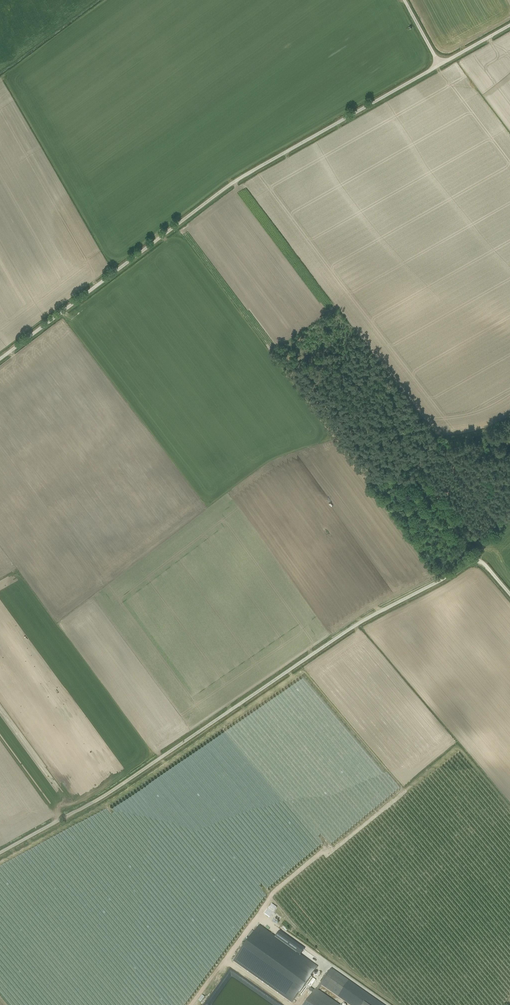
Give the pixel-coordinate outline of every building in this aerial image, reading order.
[(409,473),(411,478),(418,474),(415,470),(409,473)] [(400,484),(406,481),(403,476),(397,479),(400,484)] [(233,963),(291,1004),(317,968),(300,956),(304,950),(279,932),(275,937),(259,926),(233,963)] [(319,991),(321,987),(347,1004),(384,1004),(332,968),(305,1004),(338,1004),(319,991)]
